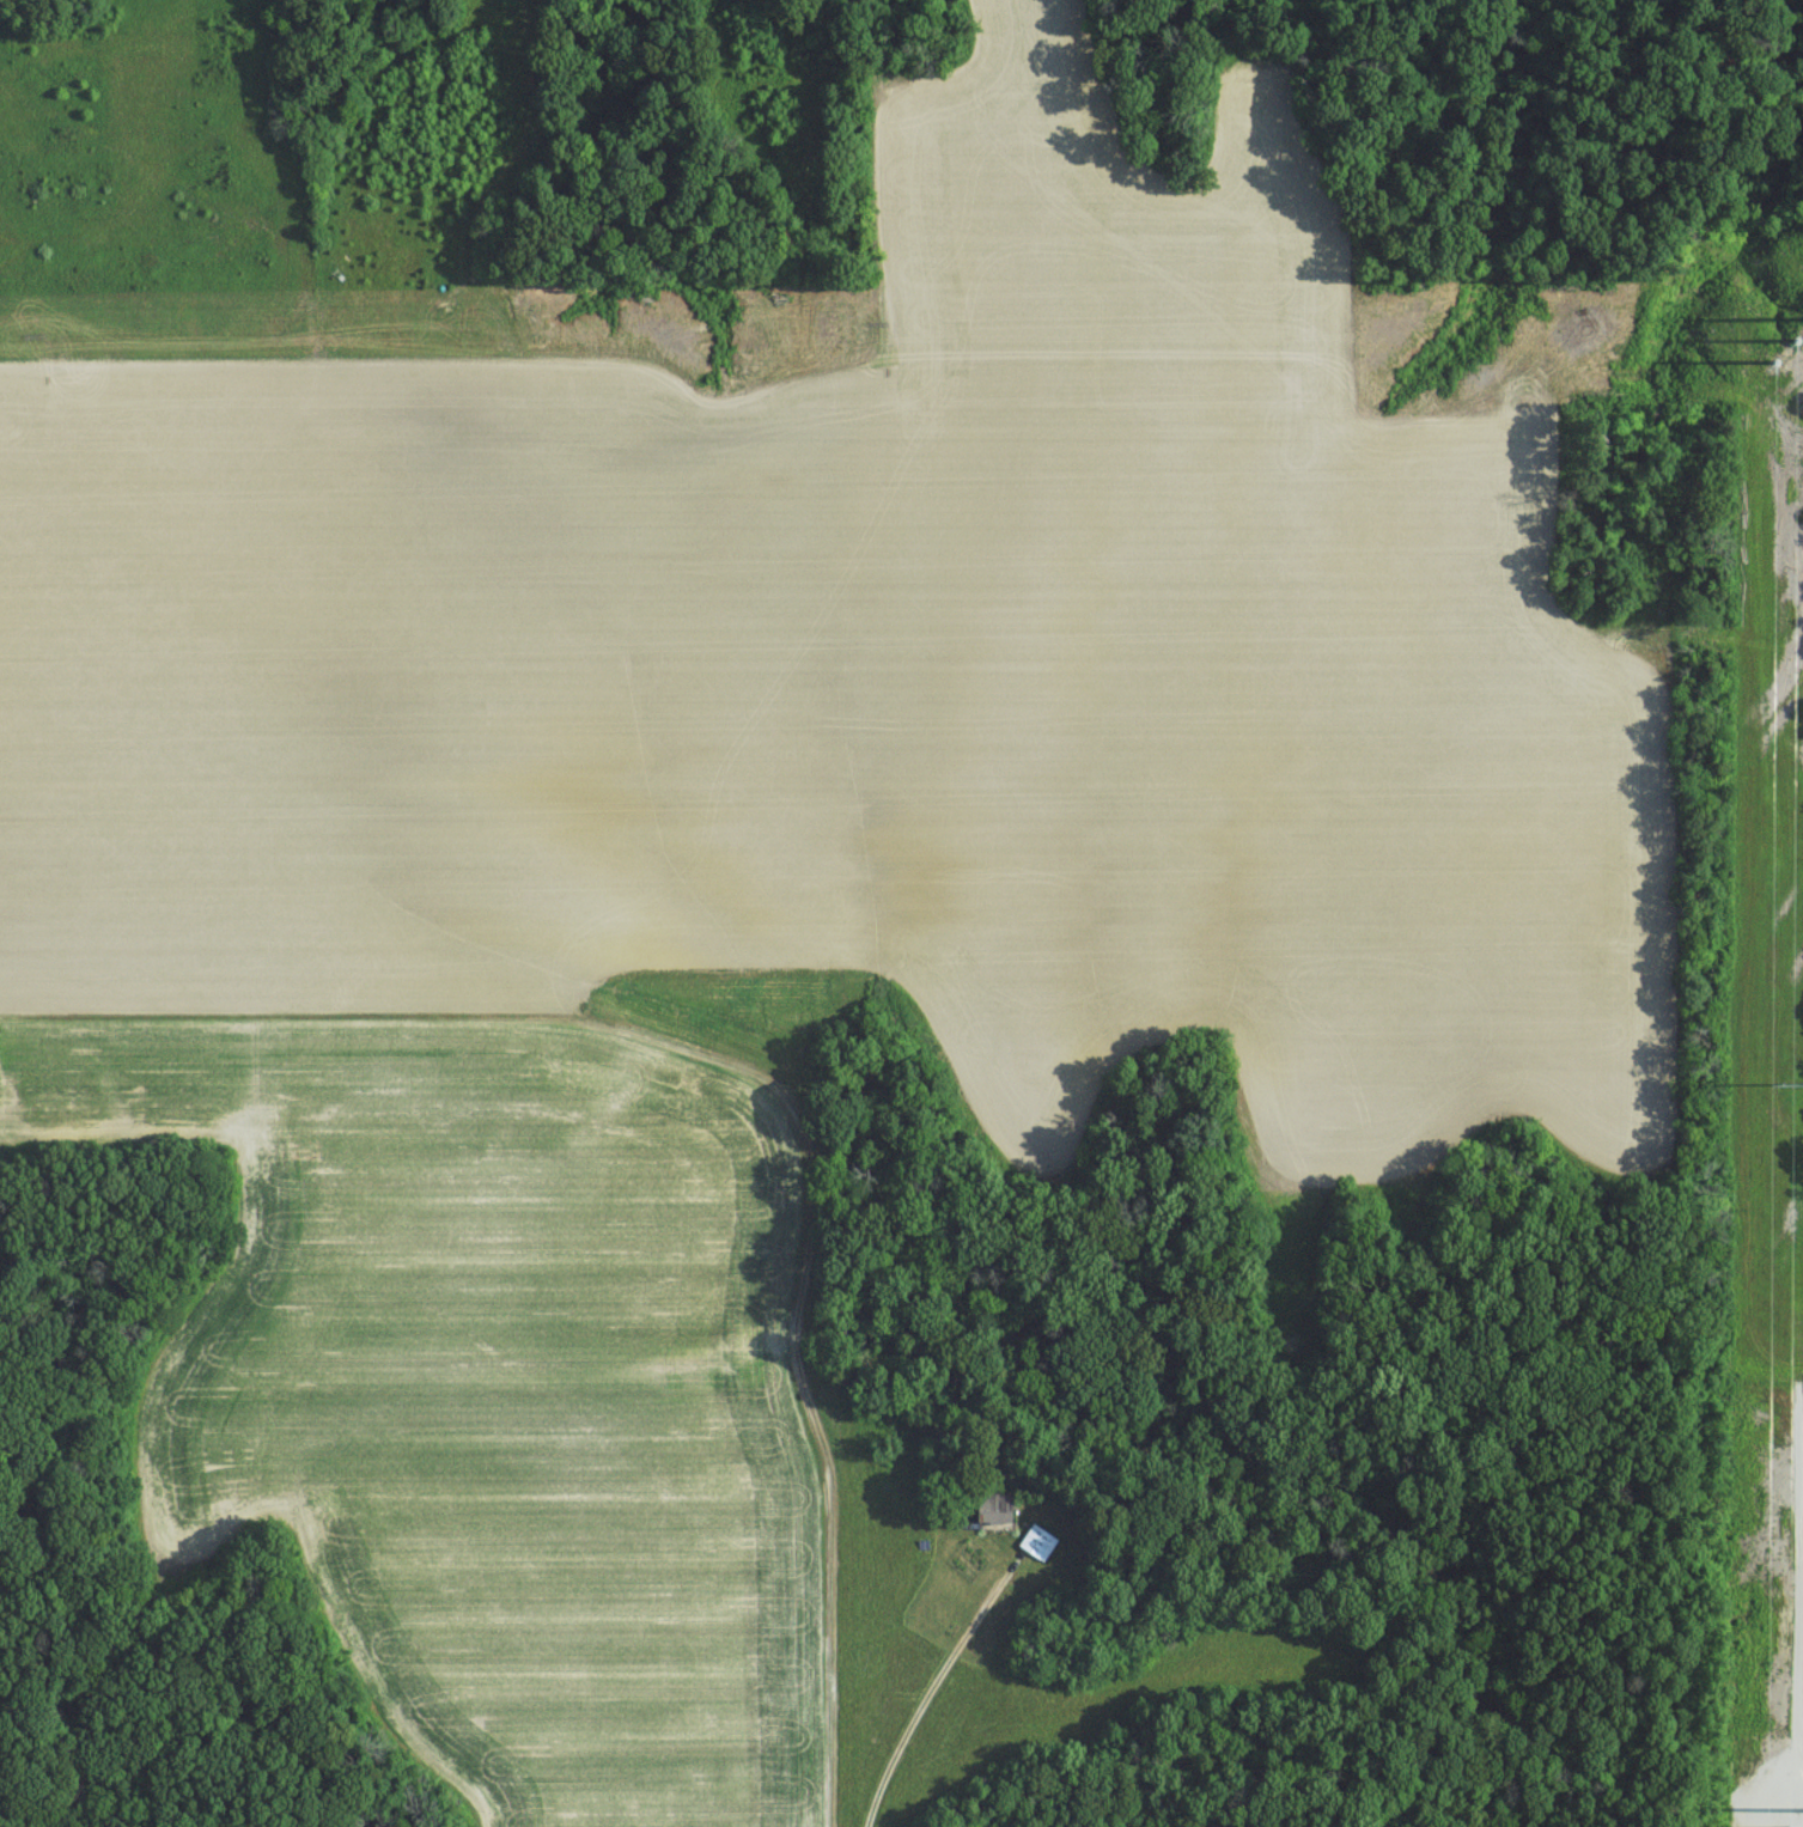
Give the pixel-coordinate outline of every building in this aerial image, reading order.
[(985,1510),(985,1521),(1017,1522),(1018,1511),(985,1510)] [(1060,1538),(1036,1521),(1021,1543),(1045,1560),(1060,1538)]
